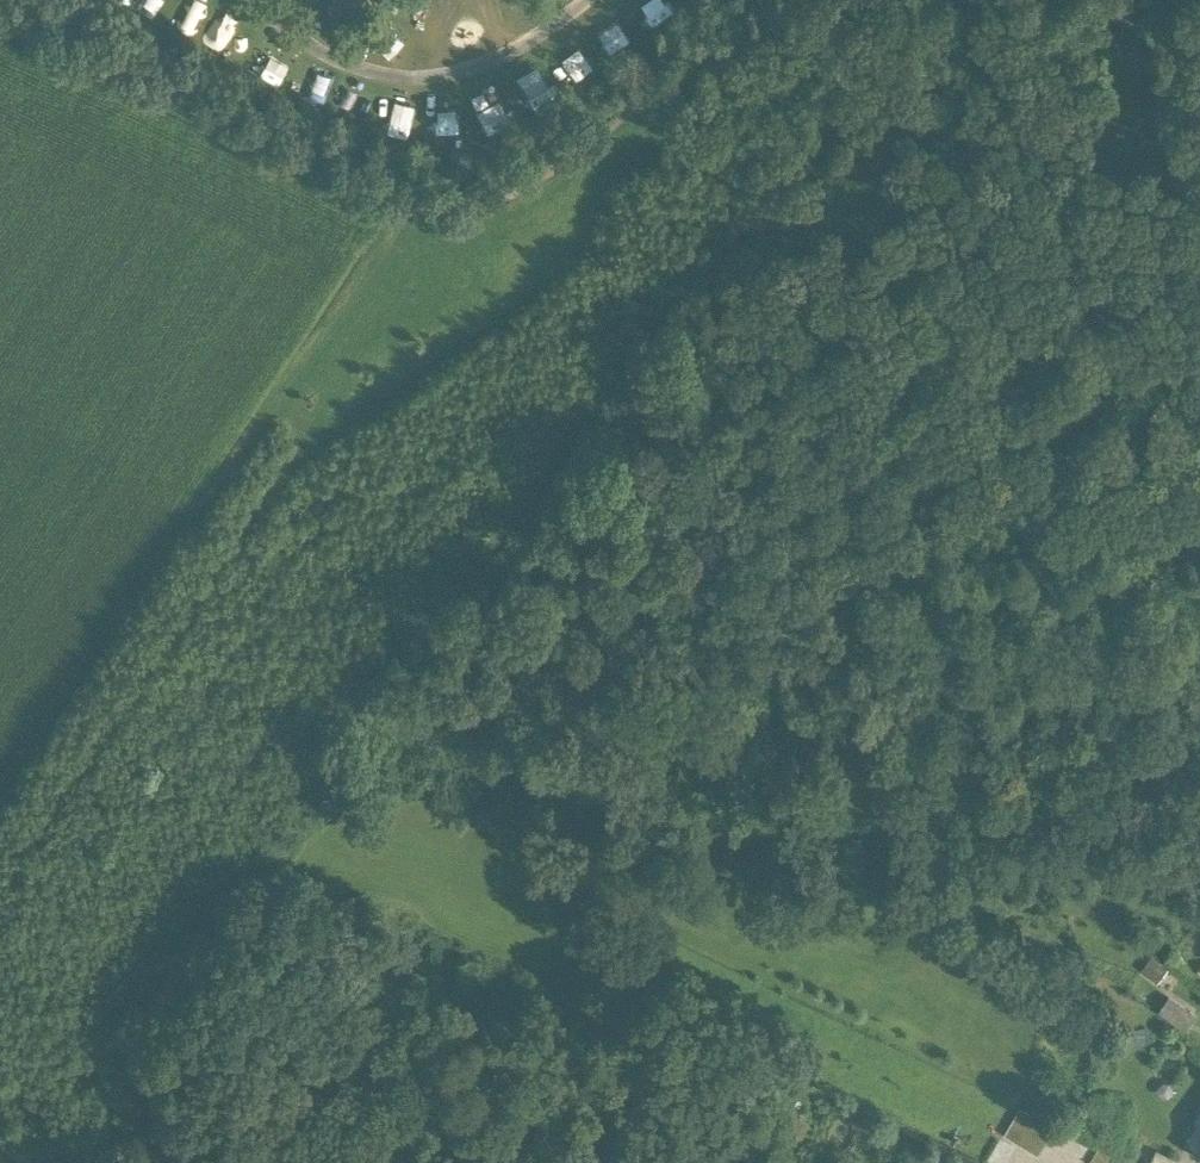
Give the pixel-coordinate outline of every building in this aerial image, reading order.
[(329,7),(337,23),(373,5),(370,0),(343,0),(329,7)] [(429,0),(405,0),(404,10),(427,14),(429,0)] [(1149,957),(1140,970),(1156,982),(1165,969),(1149,957)] [(1196,1014),(1170,995),(1158,1011),(1184,1030),(1196,1014)] [(1192,1134),(1193,1146),(1199,1151),(1199,1110),(1196,1116),(1198,1124),(1199,1124),(1192,1134)] [(1028,1112),(1012,1139),(1037,1153),(1053,1126),(1028,1112)] [(782,1129),(797,1138),(805,1123),(791,1115),(782,1129)] [(774,1149),(781,1151),(784,1136),(777,1134),(774,1149)] [(1112,1153),(1107,1162),(1133,1162),(1112,1153)]
